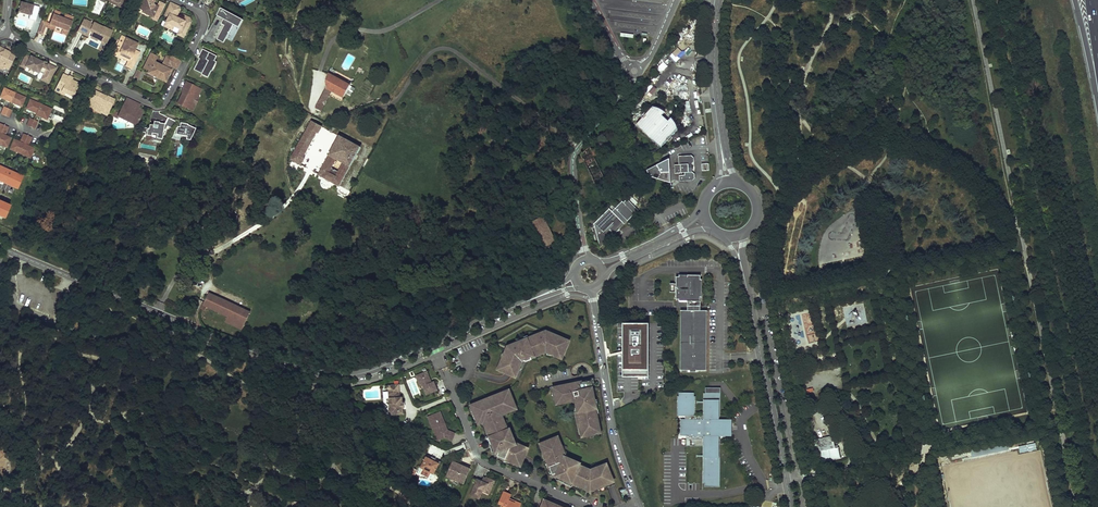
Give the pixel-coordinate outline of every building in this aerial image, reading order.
[(118,3),(117,6),(123,9),(127,0),(112,0),(118,3)] [(156,0),(141,0),(137,12),(159,19),(165,3),(156,0)] [(26,3),(21,2),(18,12),(31,16),(34,5),(29,4),(29,5),(26,4),(26,3)] [(179,13),(175,11),(177,6),(170,2),(164,14),(169,16),(166,22),(170,24),(169,25),(173,27),(174,26),(180,29),(178,33),(184,35),(191,21),(189,18),(184,15),(182,20),(176,17),(179,13)] [(239,16),(221,8),(218,15),(225,19),(222,24),(226,25),(219,39),(226,43),(239,16)] [(61,12),(55,9),(50,23),(56,25),(55,26),(62,29),(68,31),(74,17),(65,13),(64,17),(59,16),(61,12)] [(244,19),(239,16),(235,24),(240,27),(244,19)] [(91,22),(85,19),(81,27),(90,32),(91,31),(93,32),(92,34),(99,38),(106,42),(112,31),(104,27),(103,30),(97,27),(97,26),(97,25),(96,24),(95,24),(94,24),(94,25),(93,25),(90,24),(91,22)] [(47,22),(42,20),(37,33),(42,35),(47,22)] [(170,24),(166,22),(164,26),(172,30),(173,27),(169,25),(170,24)] [(90,32),(81,27),(78,32),(88,36),(90,32)] [(99,38),(92,34),(90,38),(96,40),(97,39),(106,44),(106,42),(99,38)] [(137,44),(122,36),(116,49),(124,54),(122,58),(129,61),(126,66),(131,69),(138,54),(133,52),(134,50),(137,44)] [(0,47),(0,65),(3,67),(4,66),(9,68),(15,55),(9,52),(8,55),(3,52),(4,50),(0,47)] [(124,54),(116,49),(114,54),(122,58),(124,54)] [(218,56),(203,49),(200,56),(201,57),(195,70),(203,73),(203,74),(209,77),(212,71),(211,70),(218,56)] [(44,62),(31,56),(26,54),(21,64),(26,66),(38,73),(39,72),(40,70),(44,72),(43,74),(42,77),(49,80),(51,76),(47,74),(48,72),(45,70),(48,66),(43,63),(44,62)] [(181,60),(168,54),(162,66),(154,62),(157,56),(151,54),(144,67),(150,70),(149,71),(162,77),(163,74),(168,77),(171,70),(169,69),(167,68),(168,64),(171,65),(177,68),(181,60)] [(56,68),(49,64),(48,66),(45,70),(48,72),(47,74),(51,76),(56,68)] [(134,77),(139,79),(142,72),(137,70),(134,77)] [(68,77),(63,74),(57,86),(63,89),(61,91),(66,93),(73,97),(80,84),(72,80),(71,81),(67,79),(68,77)] [(350,85),(329,74),(327,78),(326,83),(325,90),(331,92),(343,98),(350,85)] [(185,90),(178,104),(192,111),(195,104),(194,104),(197,98),(201,90),(187,82),(183,90),(185,90)] [(63,89),(57,86),(55,90),(64,95),(66,93),(61,91),(63,89)] [(25,98),(4,89),(0,97),(21,106),(25,98)] [(107,115),(115,100),(107,96),(107,97),(107,98),(105,97),(105,96),(94,90),(87,105),(93,108),(93,106),(98,109),(97,110),(101,112),(107,115)] [(325,90),(322,95),(328,98),(331,92),(325,90)] [(328,98),(322,95),(315,108),(321,111),(328,98)] [(137,103),(128,98),(120,113),(119,116),(124,119),(126,116),(137,124),(142,114),(141,114),(143,111),(139,108),(135,107),(137,103)] [(51,109),(30,100),(26,109),(36,113),(36,115),(46,119),(51,109)] [(93,108),(87,105),(86,106),(101,114),(101,112),(97,110),(98,109),(93,106),(93,108)] [(636,125),(661,147),(667,141),(668,142),(670,141),(671,136),(677,129),(676,126),(674,123),(672,120),(670,118),(668,121),(661,115),(664,112),(663,111),(661,110),(658,108),(655,107),(654,107),(652,106),(646,113),(645,112),(644,113),(643,114),(642,115),(641,116),(641,117),(642,118),(636,125)] [(12,110),(4,107),(1,114),(9,118),(12,110)] [(137,125),(137,124),(126,116),(124,119),(137,125)] [(38,121),(29,118),(26,125),(34,129),(38,121)] [(172,128),(175,121),(169,118),(166,123),(165,123),(159,122),(159,123),(154,122),(153,125),(150,124),(150,126),(149,126),(149,128),(147,128),(146,132),(146,135),(152,136),(153,133),(158,134),(159,134),(158,136),(162,136),(163,135),(164,135),(166,130),(165,130),(167,126),(172,128)] [(188,125),(188,124),(181,121),(179,125),(177,124),(171,136),(179,139),(181,135),(186,136),(191,138),(195,129),(188,125)] [(322,127),(311,122),(291,160),(301,166),(305,159),(304,158),(316,134),(318,134),(322,127)] [(0,123),(0,144),(6,147),(10,138),(5,136),(9,127),(0,123)] [(32,137),(23,133),(19,142),(14,140),(10,149),(30,157),(34,148),(28,146),(32,137)] [(340,136),(318,175),(340,187),(361,148),(340,136)] [(679,182),(693,181),(695,179),(695,174),(692,172),(692,167),(692,164),(694,162),(694,158),(691,156),(678,156),(679,165),(674,165),(675,173),(684,173),(685,175),(679,176),(679,182)] [(670,177),(669,159),(647,170),(650,177),(668,182),(670,177)] [(18,190),(24,176),(0,166),(0,182),(18,190)] [(638,209),(628,199),(625,203),(623,202),(613,212),(610,209),(595,224),(600,246),(627,220),(628,221),(635,214),(634,213),(638,209)] [(5,219),(11,206),(0,201),(0,217),(5,219)] [(627,220),(600,246),(601,248),(639,210),(638,209),(634,213),(635,214),(628,221),(627,220)] [(531,222),(544,249),(556,243),(544,216),(531,222)] [(704,370),(705,311),(699,310),(699,306),(699,275),(687,275),(687,277),(675,277),(675,284),(669,284),(669,292),(675,293),(675,299),(686,299),(686,306),(686,310),(681,310),(681,370),(704,370)] [(205,300),(201,309),(204,312),(206,307),(227,317),(225,321),(241,329),(250,312),(208,294),(205,300)] [(623,353),(623,377),(649,377),(649,324),(624,323),(623,353)] [(503,363),(500,370),(515,377),(522,360),(526,362),(532,359),(531,357),(534,356),(544,352),(544,351),(554,355),(555,353),(562,357),(569,341),(546,331),(545,334),(540,332),(539,333),(539,335),(515,344),(514,343),(512,344),(511,345),(512,346),(511,348),(509,352),(506,350),(501,362),(503,363)] [(427,371),(415,376),(417,380),(421,382),(422,385),(426,395),(437,390),(434,381),(431,383),(427,371)] [(398,383),(388,384),(388,392),(390,392),(391,397),(388,397),(389,414),(402,413),(402,408),(403,408),(403,402),(402,402),(401,396),(399,396),(398,383)] [(596,408),(592,388),(593,387),(593,383),(576,387),(575,385),(574,385),(573,384),(571,384),(570,384),(572,390),(567,391),(566,385),(553,388),(556,402),(563,401),(563,403),(575,400),(578,412),(577,412),(580,428),(583,428),(585,436),(598,433),(596,425),(599,425),(595,408),(596,408)] [(721,417),(721,388),(705,388),(705,416),(694,416),(694,393),(679,393),(679,416),(685,416),(685,419),(681,419),(681,436),(686,436),(686,439),(686,446),(705,446),(704,487),(720,487),(720,439),(720,436),(725,436),(725,435),(725,429),(727,429),(727,426),(725,426),(725,420),(725,419),(720,419),(720,417),(721,417)] [(515,407),(509,391),(501,394),(502,395),(495,398),(494,396),(490,398),(490,399),(491,402),(488,403),(487,401),(483,402),(479,403),(479,402),(471,405),(475,414),(476,413),(477,416),(476,416),(479,424),(486,421),(487,425),(485,426),(490,437),(487,438),(489,445),(493,443),(495,448),(494,450),(495,452),(498,453),(497,456),(513,463),(514,461),(521,464),(528,449),(511,441),(512,437),(510,432),(508,433),(507,430),(503,419),(501,419),(499,415),(509,412),(508,410),(515,407)] [(440,412),(428,417),(434,431),(436,430),(440,439),(444,438),(451,441),(455,434),(447,430),(445,424),(443,425),(442,422),(443,421),(440,412)] [(567,461),(564,452),(558,437),(542,443),(545,450),(544,451),(553,475),(556,473),(557,477),(559,478),(560,478),(565,480),(563,483),(570,486),(571,483),(583,488),(583,489),(585,490),(589,488),(590,491),(605,485),(604,483),(613,480),(606,464),(589,471),(589,470),(579,465),(580,463),(576,462),(575,463),(569,461),(567,461)] [(819,451),(834,448),(832,437),(816,440),(816,439),(813,440),(816,452),(819,451)] [(834,448),(819,451),(821,462),(840,458),(838,447),(834,448)] [(432,459),(427,457),(422,468),(435,474),(440,463),(436,461),(432,459)] [(470,469),(453,462),(447,477),(451,478),(452,476),(454,477),(455,480),(462,483),(465,476),(467,477),(470,469)] [(485,481),(482,480),(482,481),(477,479),(470,495),(479,499),(482,491),(483,489),(490,492),(494,481),(486,477),(486,478),(485,481)] [(616,485),(609,487),(612,502),(619,501),(616,485)] [(509,500),(510,498),(511,495),(503,491),(498,503),(503,505),(503,506),(520,506),(521,503),(515,501),(514,502),(509,500)] [(546,497),(542,506),(569,506),(546,497)]
